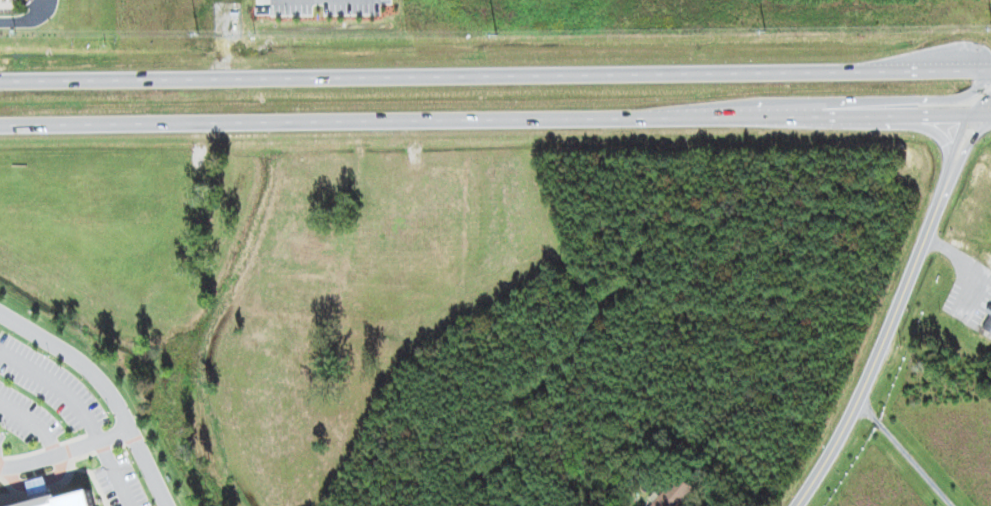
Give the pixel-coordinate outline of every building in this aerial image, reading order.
[(97,489),(36,505),(102,505),(97,489)]
